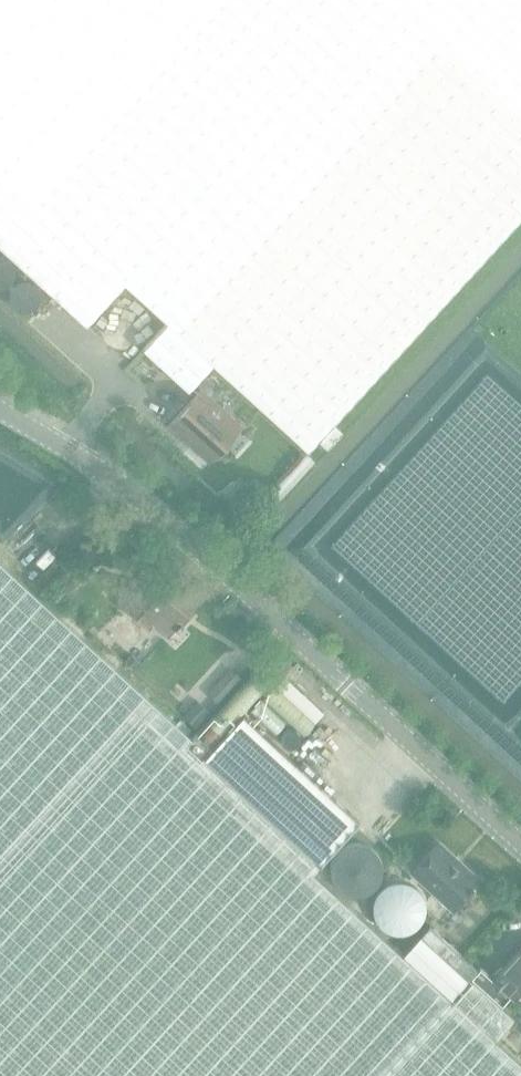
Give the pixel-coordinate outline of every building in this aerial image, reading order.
[(1,246),(218,0),(0,0),(0,246),(1,246)] [(1,246),(86,324),(124,282),(168,321),(213,363),(307,449),(436,309),(520,215),(520,0),(218,0),(1,246)] [(168,321),(144,348),(189,389),(213,363),(168,321)] [(210,457),(240,424),(201,387),(170,420),(210,457)] [(492,1037),(511,1016),(503,1008),(470,978),(451,999),(402,954),(311,871),(319,863),(203,758),(202,757),(187,743),(194,735),(0,560),(0,1075),(520,1075),(520,1063),(492,1037)] [(125,605),(148,627),(152,623),(168,637),(176,629),(178,630),(191,616),(173,599),(171,601),(148,580),(129,601),(125,605)] [(129,601),(114,587),(92,611),(107,624),(125,605),(129,601)] [(141,662),(132,653),(125,661),(134,669),(141,662)] [(207,691),(216,699),(217,701),(241,675),(231,666),(207,691)] [(198,699),(183,715),(195,726),(210,711),(198,699)] [(358,821),(242,715),(210,750),(326,855),(358,821)] [(385,844),(384,837),(381,832),(375,829),(370,828),(363,829),(358,832),(355,837),(353,843),(354,849),(357,853),(359,856),(362,858),(368,860),(375,859),(379,856),(384,851),(385,844)] [(473,884),(479,877),(462,861),(459,865),(435,843),(411,870),(452,907),(470,888),(471,889),(475,885),(473,884)] [(400,891),(399,884),(396,879),(391,875),(384,873),(378,874),(371,877),(366,883),(365,890),(366,897),(369,903),(372,905),(376,907),(381,908),(388,908),(394,904),(398,898),(400,891)] [(429,925),(402,954),(451,999),(470,978),(478,969),(429,925)] [(491,977),(513,997),(520,989),(520,944),(491,977)]
